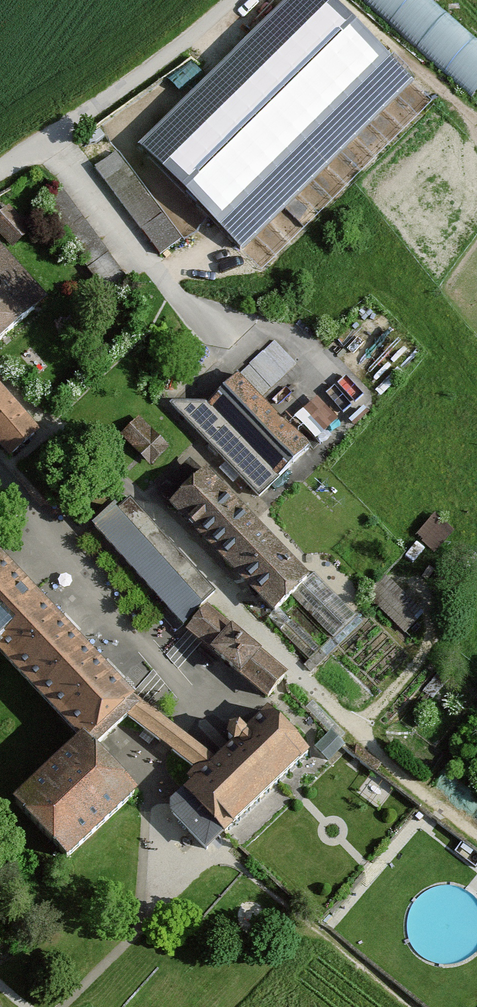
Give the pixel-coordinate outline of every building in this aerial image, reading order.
[(142,151),(241,250),(411,80),(331,0),(292,0),(166,125),(167,126),(142,151)] [(433,52),(476,88),(476,34),(460,20),(452,29),(464,38),(449,56),(437,47),(433,52)] [(161,255),(181,239),(116,153),(95,168),(161,255)] [(127,278),(63,191),(42,206),(106,293),(127,278)] [(10,210),(0,219),(0,232),(12,245),(29,230),(10,210)] [(0,252),(0,340),(44,301),(0,252)] [(238,376),(237,375),(207,404),(174,404),(173,403),(172,405),(259,496),(309,449),(286,426),(290,422),(284,416),(280,419),(259,397),(238,376)] [(0,392),(0,442),(11,454),(35,433),(0,392)] [(164,448),(140,422),(125,436),(151,461),(164,448)] [(306,579),(204,473),(172,504),(274,610),(275,611),(278,608),(292,595),(307,580),(306,579)] [(214,592),(130,498),(117,510),(115,507),(95,526),(184,624),(202,605),(214,592)] [(431,546),(448,528),(436,518),(420,536),(431,546)] [(83,740),(92,749),(128,715),(131,699),(0,559),(0,651),(83,740)] [(275,611),(274,610),(268,617),(309,660),(304,665),(311,671),(363,622),(314,572),(306,579),(307,580),(292,595),(333,637),(321,650),(290,619),(289,620),(278,608),(275,611)] [(419,616),(383,577),(368,592),(404,632),(419,616)] [(285,676),(205,609),(189,630),(268,697),(285,676)] [(445,669),(426,692),(433,698),(452,675),(445,669)] [(214,764),(131,699),(128,715),(196,769),(214,764)] [(214,764),(196,769),(189,777),(194,782),(181,795),(177,791),(164,804),(207,849),(208,848),(207,846),(223,831),(224,832),(308,753),(268,711),(246,733),(239,726),(230,729),(228,737),(234,744),(214,764)] [(330,736),(317,749),(318,750),(320,748),(328,758),(327,759),(328,761),(342,748),(343,750),(344,748),(330,733),(329,735),(330,736)] [(83,740),(16,803),(67,857),(134,794),(92,749),(83,740)]
